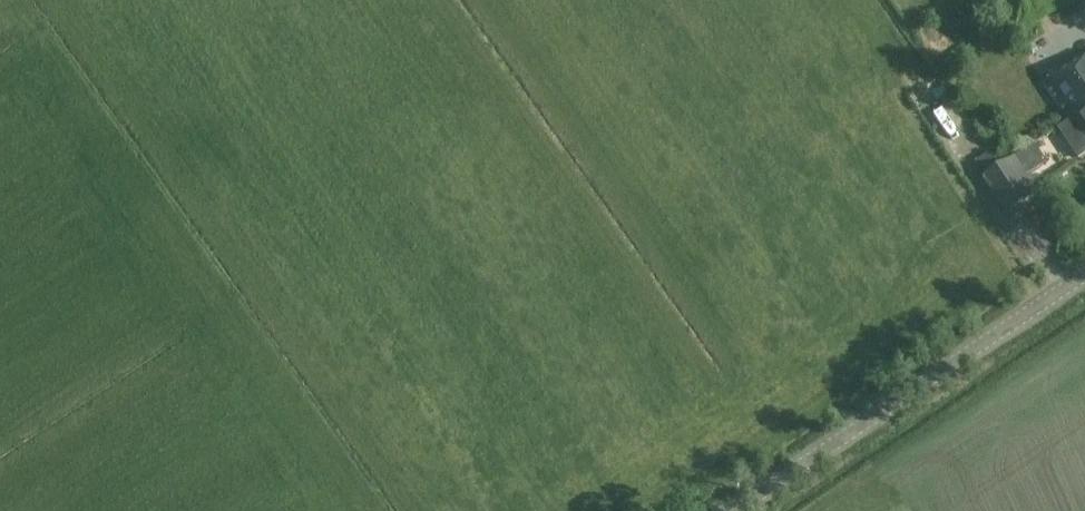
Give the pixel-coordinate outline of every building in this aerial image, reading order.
[(1046,90),(1071,127),(1084,117),(1084,64),(1046,90)] [(1071,127),(1084,148),(1084,117),(1071,127)] [(985,176),(1000,166),(990,151),(975,160),(985,176)] [(1009,216),(1036,199),(1011,161),(985,178),(1009,216)]
